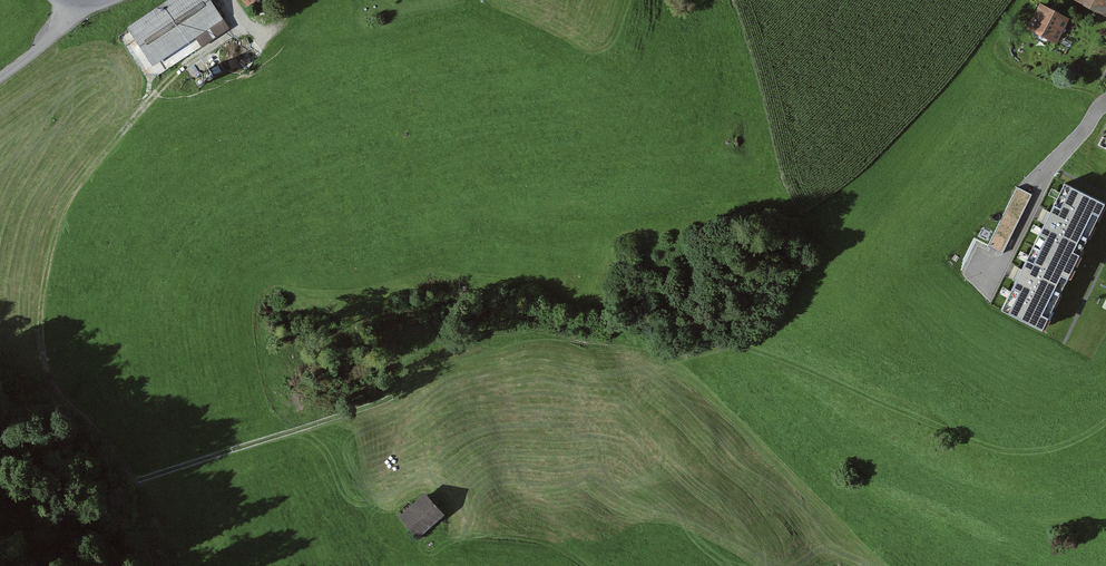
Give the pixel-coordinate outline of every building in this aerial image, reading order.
[(127,28),(153,68),(197,40),(202,47),(229,30),(210,0),(171,0),(127,28)] [(1074,2),(1105,19),(1105,0),(1076,0),(1074,2)] [(1069,21),(1041,6),(1028,29),(1056,45),(1069,21)] [(1105,205),(1064,184),(1000,310),(1041,331),(1105,205)] [(1032,194),(1017,187),(988,246),(1003,253),(1032,194)] [(443,515),(426,495),(400,517),(417,537),(443,515)]
